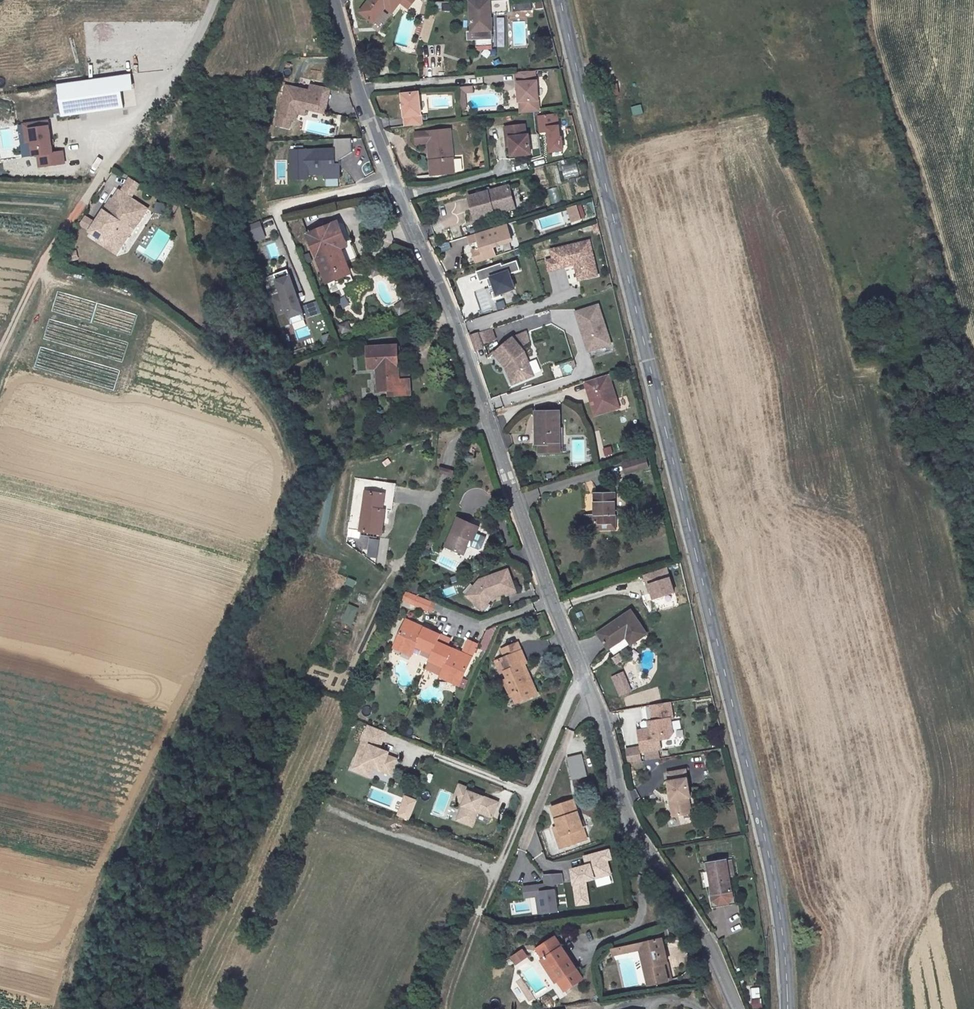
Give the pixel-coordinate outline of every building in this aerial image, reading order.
[(360,13),(373,22),(385,7),(392,13),(400,3),(403,0),(370,0),(360,13)] [(400,3),(409,10),(417,0),(403,0),(400,3)] [(469,31),(474,30),(474,46),(491,46),(490,15),(510,15),(510,0),(501,0),(469,2),(469,31)] [(134,86),(132,71),(120,73),(123,87),(134,86)] [(125,105),(120,73),(58,82),(63,115),(125,105)] [(517,85),(518,102),(520,102),(521,113),(541,111),(539,83),(537,83),(536,73),(516,74),(514,74),(515,85),(517,85)] [(326,108),(325,84),(305,85),(305,91),(281,92),(283,132),(295,132),(295,122),(300,122),(299,115),(307,114),(307,109),(326,108)] [(454,89),(456,111),(462,111),(461,95),(473,94),(472,88),(454,89)] [(400,97),(404,127),(421,125),(417,95),(400,97)] [(542,133),(544,154),(561,152),(556,114),(535,116),(537,134),(542,133)] [(55,151),(50,119),(31,122),(34,140),(36,154),(40,154),(42,165),(67,161),(65,149),(55,151)] [(504,139),(507,159),(526,157),(524,136),(521,136),(520,126),(498,129),(500,139),(504,139)] [(427,161),(430,181),(452,178),(450,163),(448,163),(446,149),(448,148),(446,134),(424,137),(426,155),(429,155),(430,161),(427,161)] [(340,178),(339,165),(335,165),(334,161),(339,161),(351,153),(350,139),(333,140),(333,149),(290,152),(291,181),(308,180),(308,175),(325,174),(325,179),(340,178)] [(575,162),(559,167),(564,180),(579,175),(575,162)] [(129,176),(122,187),(131,194),(138,182),(129,176)] [(508,187),(467,197),(473,220),(493,215),(492,210),(513,205),(508,187)] [(553,203),(559,202),(556,188),(550,189),(553,203)] [(147,206),(119,189),(107,207),(111,210),(108,216),(103,213),(92,231),(108,241),(109,239),(122,246),(132,231),(127,229),(133,219),(138,222),(147,206)] [(514,210),(513,205),(492,210),(493,215),(514,210)] [(574,205),(565,209),(570,223),(579,220),(574,205)] [(298,216),(282,219),(293,247),(305,242),(301,234),(305,233),(298,216)] [(260,223),(246,227),(248,235),(263,231),(260,223)] [(335,225),(306,236),(325,285),(338,280),(352,275),(342,246),(335,225)] [(495,228),(455,240),(458,249),(466,246),(468,253),(460,255),(464,269),(484,262),(481,253),(490,250),(489,245),(499,241),(495,228)] [(108,241),(101,236),(98,240),(119,252),(122,246),(109,239),(108,241)] [(499,241),(489,245),(490,250),(501,246),(499,241)] [(592,241),(550,250),(552,258),(546,259),(549,272),(573,267),(576,281),(601,275),(592,241)] [(522,264),(517,253),(479,269),(489,296),(524,280),(517,265),(522,264)] [(276,292),(265,295),(268,304),(293,296),(285,270),(271,274),(276,292)] [(293,296),(268,304),(271,313),(282,310),(284,319),(298,315),(293,296)] [(599,304),(575,311),(588,351),(613,346),(599,304)] [(491,328),(481,332),(486,344),(496,341),(491,328)] [(476,332),(467,336),(473,352),(483,348),(476,332)] [(512,338),(493,353),(504,367),(512,385),(533,376),(523,352),(512,338)] [(373,373),(374,396),(384,396),(384,402),(396,402),(396,395),(406,395),(406,377),(396,378),(395,352),(366,353),(366,373),(373,373)] [(571,361),(552,367),(555,378),(574,372),(571,361)] [(588,383),(598,418),(617,412),(614,400),(619,399),(612,376),(588,383)] [(490,400),(492,408),(500,406),(498,398),(490,400)] [(614,400),(617,412),(623,410),(619,399),(614,400)] [(558,412),(535,412),(535,445),(542,445),(542,453),(562,454),(562,436),(558,436),(558,412)] [(605,459),(612,456),(609,446),(602,449),(605,459)] [(364,478),(356,530),(378,533),(381,509),(389,510),(393,482),(386,481),(364,478)] [(617,525),(615,495),(595,495),(595,519),(589,519),(589,532),(597,532),(597,525),(617,525)] [(460,515),(447,543),(463,551),(469,538),(474,541),(481,525),(460,515)] [(374,559),(378,541),(366,538),(363,557),(374,559)] [(468,553),(474,541),(469,538),(463,551),(468,553)] [(668,568),(644,576),(652,602),(677,594),(668,568)] [(515,591),(509,570),(478,579),(465,596),(484,610),(494,597),(515,591)] [(344,578),(342,585),(351,588),(353,581),(344,578)] [(401,600),(412,605),(415,598),(404,594),(401,600)] [(412,605),(427,611),(430,605),(415,598),(412,605)] [(632,612),(599,634),(610,650),(627,638),(632,646),(648,636),(632,612)] [(415,653),(429,659),(435,646),(437,640),(405,626),(397,645),(415,653)] [(488,634),(487,639),(492,641),(496,632),(488,634)] [(487,639),(483,647),(489,649),(492,641),(487,639)] [(435,646),(446,651),(449,645),(437,640),(435,646)] [(522,643),(501,652),(508,671),(506,672),(512,688),(515,686),(519,698),(537,692),(534,683),(532,683),(522,658),(527,656),(522,643)] [(415,653),(397,645),(392,655),(410,663),(415,653)] [(470,661),(475,650),(465,645),(460,657),(470,661)] [(444,671),(462,679),(470,661),(460,657),(446,651),(435,646),(429,659),(427,664),(444,671)] [(620,654),(614,659),(618,665),(624,660),(620,654)] [(440,679),(458,688),(462,679),(444,671),(440,679)] [(611,677),(619,697),(633,692),(624,672),(611,677)] [(650,708),(652,723),(654,730),(645,731),(634,733),(637,755),(656,752),(654,742),(668,740),(672,735),(669,720),(673,719),(670,704),(650,707),(650,708)] [(672,729),(679,728),(679,719),(671,720),(672,729)] [(388,733),(371,726),(358,755),(366,759),(362,770),(371,774),(374,765),(384,769),(387,761),(396,765),(399,758),(390,754),(381,750),(382,747),(388,733)] [(582,753),(568,758),(574,778),(589,773),(582,753)] [(366,759),(358,755),(353,766),(362,770),(366,759)] [(374,765),(371,774),(380,777),(384,769),(374,765)] [(673,774),(681,819),(699,816),(695,798),(698,798),(693,771),(673,774)] [(370,786),(365,800),(393,810),(398,796),(370,786)] [(472,794),(462,789),(456,803),(465,807),(461,819),(475,825),(479,816),(493,823),(499,808),(471,796),(472,794)] [(409,822),(414,799),(400,796),(395,818),(409,822)] [(559,824),(566,846),(587,840),(575,800),(554,806),(559,824)] [(555,817),(562,839),(566,846),(559,824),(555,817)] [(475,825),(461,819),(458,825),(472,831),(475,825)] [(566,865),(573,906),(588,903),(584,880),(594,878),(595,887),(611,884),(606,853),(583,857),(584,862),(566,865)] [(738,861),(731,862),(733,878),(741,877),(738,861)] [(718,896),(736,893),(731,862),(713,865),(718,896)] [(545,884),(523,887),(524,899),(534,898),(536,915),(560,912),(556,883),(564,882),(563,872),(544,874),(545,884)] [(736,893),(718,896),(721,920),(739,917),(736,893)] [(666,977),(661,956),(667,955),(661,932),(642,936),(644,943),(648,960),(642,961),(647,981),(666,977)] [(548,957),(560,975),(557,977),(565,989),(584,977),(557,935),(538,948),(545,958),(548,957)] [(619,948),(637,944),(644,943),(642,936),(618,941),(619,948)] [(612,949),(619,948),(618,941),(611,942),(612,949)] [(637,944),(642,961),(648,960),(644,943),(637,944)] [(515,963),(527,956),(523,950),(511,958),(515,963)] [(671,975),(667,955),(661,956),(666,977),(671,975)] [(542,961),(554,979),(557,977),(560,975),(548,957),(545,958),(542,961)]
